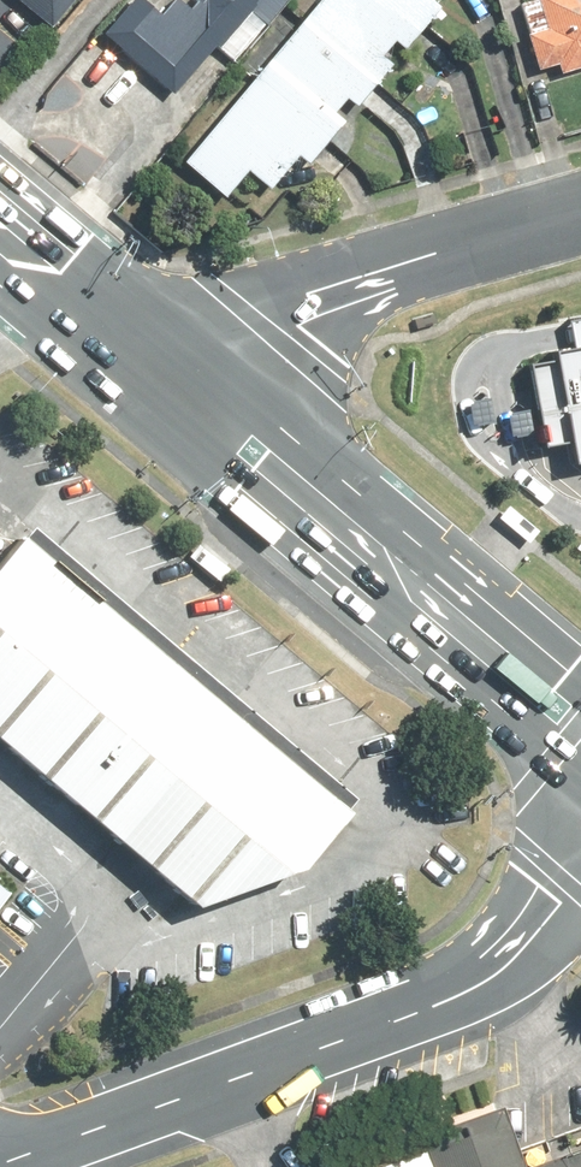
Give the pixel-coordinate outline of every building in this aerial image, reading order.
[(38,28),(60,0),(4,0),(38,28)] [(94,41),(171,105),(247,15),(265,30),(290,0),(188,0),(173,18),(151,0),(128,0),(94,41)] [(176,168),(221,206),(244,178),(276,204),(448,0),(317,0),(176,168)] [(539,88),(580,77),(580,0),(515,0),(539,88)] [(576,348),(580,347),(580,320),(572,322),(576,348)] [(533,364),(548,448),(575,443),(579,464),(580,464),(580,347),(576,348),(558,352),(559,359),(533,364)] [(0,556),(0,752),(186,905),(298,870),(353,803),(22,530),(0,556)] [(497,1119),(414,1147),(421,1166),(513,1166),(497,1119)] [(532,1166),(580,1166),(580,1150),(532,1166)]
